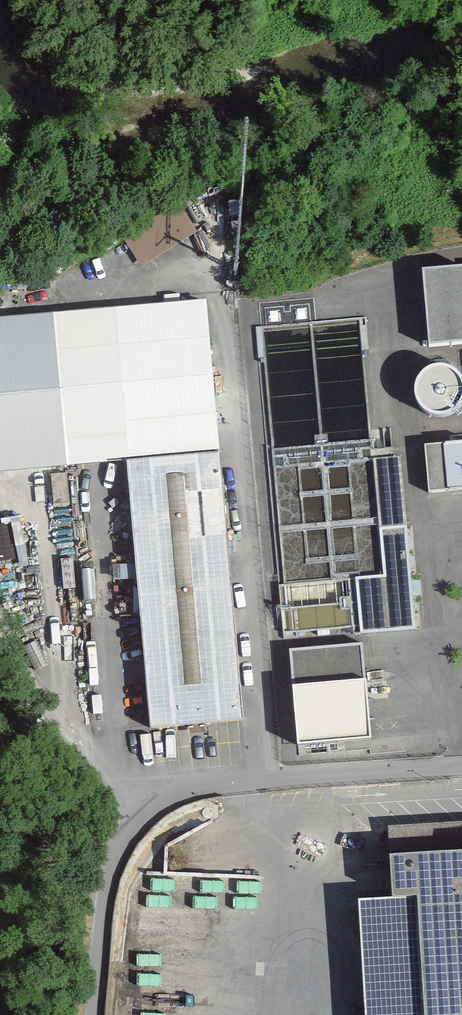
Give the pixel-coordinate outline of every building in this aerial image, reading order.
[(143,265),(196,231),(176,200),(123,234),(143,265)] [(441,265),(447,340),(461,339),(461,263),(441,265)] [(144,454),(236,446),(208,293),(0,302),(0,469),(144,454)] [(429,386),(432,482),(461,481),(461,385),(429,386)] [(236,446),(144,454),(165,719),(258,711),(236,446)] [(23,555),(11,516),(0,520),(0,562),(23,555)] [(358,579),(366,631),(418,624),(411,571),(358,579)] [(299,740),(373,736),(368,642),(294,646),(299,740)] [(415,848),(418,892),(454,890),(460,1014),(461,1014),(461,845),(415,848)] [(418,892),(384,894),(390,1014),(460,1014),(454,890),(418,892)]
